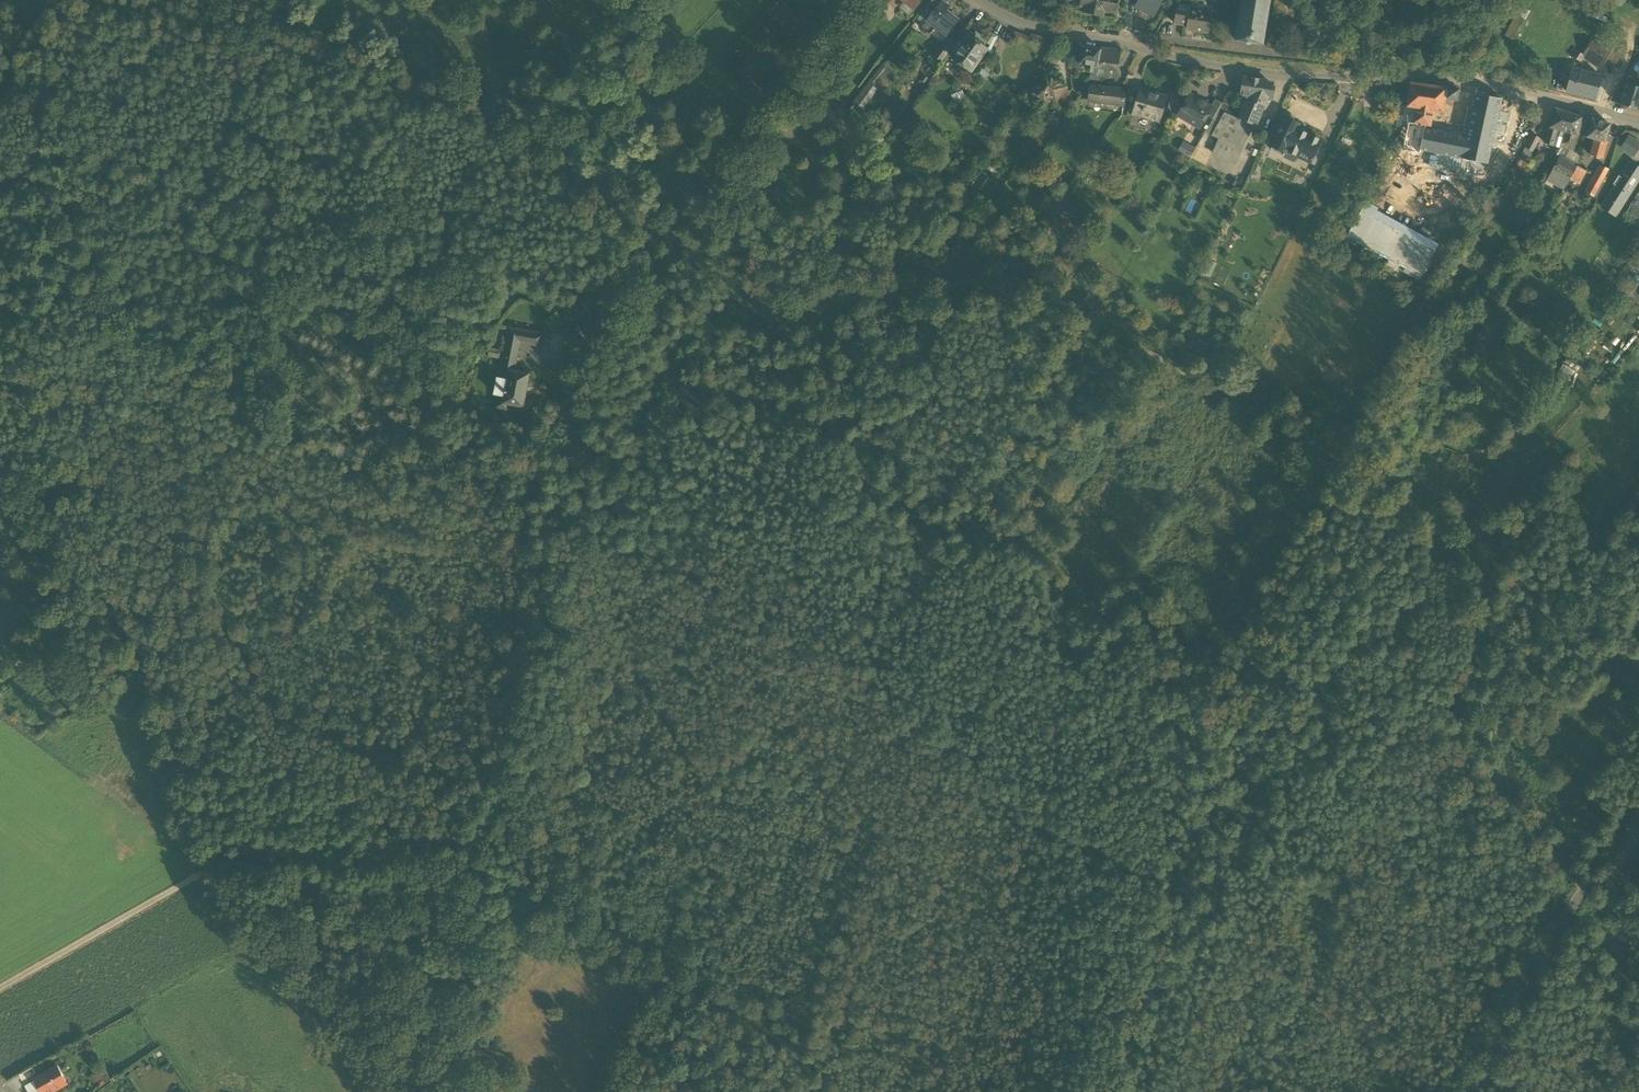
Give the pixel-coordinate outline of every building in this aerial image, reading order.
[(892,11),(901,0),(890,0),(885,5),(892,11)] [(906,4),(912,9),(920,0),(901,0),(903,1),(906,4)] [(934,12),(943,1),(942,0),(932,0),(927,7),(934,12)] [(1104,17),(1105,12),(1116,14),(1119,0),(1081,0),(1079,7),(1085,8),(1084,13),(1088,14),(1100,16),(1104,17)] [(1137,4),(1155,14),(1162,0),(1139,0),(1137,4)] [(1262,44),(1269,0),(1242,0),(1235,39),(1262,44)] [(906,17),(912,9),(903,1),(897,9),(906,17)] [(934,12),(928,18),(937,25),(947,33),(958,19),(946,10),(949,6),(943,1),(934,12)] [(1190,6),(1190,9),(1203,11),(1204,5),(1191,3),(1190,6)] [(1179,4),(1178,10),(1189,12),(1190,9),(1190,6),(1179,4)] [(931,33),(937,25),(928,18),(934,12),(927,7),(918,18),(924,23),(922,26),(922,28),(928,33),(931,33)] [(1187,29),(1209,33),(1212,12),(1203,11),(1190,9),(1189,12),(1178,10),(1176,10),(1174,23),(1187,26),(1187,29)] [(1517,15),(1510,26),(1505,35),(1511,38),(1516,30),(1523,18),(1517,15)] [(986,49),(990,52),(990,51),(997,36),(991,33),(986,40),(976,32),(972,38),(987,49),(986,49)] [(955,54),(973,67),(986,49),(987,49),(972,38),(968,35),(962,44),(956,53),(955,54)] [(933,55),(942,61),(950,49),(953,46),(944,39),(933,55)] [(950,49),(956,53),(962,44),(957,40),(953,46),(950,49)] [(1583,56),(1598,66),(1606,54),(1590,44),(1583,55),(1582,55),(1583,56)] [(1091,72),(1096,73),(1100,48),(1082,45),(1079,64),(1092,66),(1091,72)] [(1100,47),(1100,48),(1096,73),(1102,74),(1116,76),(1120,50),(1100,47)] [(1568,55),(1572,57),(1580,61),(1583,56),(1582,55),(1583,55),(1573,48),(1568,55)] [(870,81),(873,83),(885,68),(895,76),(897,73),(884,62),(870,81)] [(984,65),(979,73),(986,78),(991,70),(984,65)] [(1572,68),(1566,91),(1595,99),(1601,76),(1572,68)] [(1030,86),(1036,89),(1045,75),(1046,75),(1047,73),(1041,69),(1030,86)] [(1101,83),(1102,74),(1096,73),(1091,72),(1087,81),(1101,83)] [(1049,96),(1056,101),(1064,87),(1046,75),(1045,75),(1036,89),(1034,93),(1045,100),(1047,97),(1048,97),(1049,96)] [(1250,96),(1265,98),(1267,83),(1267,80),(1243,76),(1240,95),(1250,96)] [(1638,109),(1638,108),(1638,82),(1627,79),(1619,104),(1638,109)] [(870,81),(852,104),(857,108),(858,106),(873,86),(875,84),(873,83),(870,81)] [(1270,83),(1267,83),(1265,98),(1267,99),(1271,99),(1272,98),(1273,89),(1272,88),(1272,85),(1270,83)] [(1426,125),(1430,126),(1433,110),(1443,112),(1445,98),(1455,100),(1457,100),(1458,92),(1458,89),(1447,88),(1410,83),(1406,107),(1408,107),(1416,108),(1413,123),(1426,125)] [(873,86),(858,106),(863,110),(878,90),(873,86)] [(1089,101),(1123,106),(1125,91),(1098,87),(1091,86),(1089,101)] [(1159,97),(1160,94),(1140,88),(1139,91),(1159,97)] [(962,90),(951,95),(954,102),(965,97),(962,90)] [(1158,121),(1159,122),(1166,96),(1160,94),(1159,97),(1139,91),(1134,108),(1135,109),(1136,106),(1143,108),(1141,115),(1158,120),(1158,121)] [(1176,105),(1182,109),(1190,96),(1184,93),(1178,102),(1176,105)] [(1475,94),(1466,137),(1461,158),(1487,163),(1502,99),(1475,94)] [(1192,123),(1199,128),(1206,115),(1211,107),(1191,95),(1190,96),(1182,109),(1180,113),(1190,118),(1192,123)] [(1253,125),(1265,98),(1250,96),(1249,100),(1241,119),(1253,124),(1253,125)] [(1255,126),(1267,99),(1265,98),(1253,125),(1255,126)] [(1206,115),(1213,119),(1222,103),(1215,99),(1211,107),(1206,115)] [(1241,119),(1249,100),(1246,99),(1238,118),(1241,119)] [(1176,105),(1178,102),(1170,100),(1167,111),(1172,113),(1176,105)] [(1222,102),(1222,103),(1213,119),(1218,122),(1224,112),(1229,114),(1232,107),(1222,102)] [(1135,109),(1134,108),(1133,114),(1158,121),(1158,120),(1141,115),(1143,108),(1136,106),(1135,109)] [(1413,123),(1416,108),(1408,107),(1405,121),(1409,122),(1413,123)] [(1560,148),(1561,144),(1565,132),(1568,132),(1571,123),(1564,121),(1566,117),(1563,116),(1565,111),(1555,108),(1550,127),(1545,143),(1553,146),(1560,148)] [(1583,116),(1565,111),(1563,116),(1566,117),(1564,121),(1571,123),(1568,132),(1565,132),(1561,144),(1572,147),(1574,148),(1579,132),(1583,116)] [(1219,139),(1242,149),(1253,125),(1253,124),(1241,119),(1238,118),(1229,114),(1224,112),(1218,122),(1211,135),(1219,139)] [(1579,132),(1585,134),(1590,118),(1583,116),(1579,132)] [(1299,124),(1285,117),(1270,149),(1284,155),(1286,150),(1296,155),(1310,162),(1311,160),(1312,160),(1312,159),(1311,158),(1320,140),(1296,129),(1299,124)] [(1205,132),(1211,135),(1218,122),(1213,119),(1205,132)] [(1587,136),(1594,139),(1604,141),(1609,124),(1592,119),(1587,136)] [(885,121),(881,129),(888,133),(892,125),(885,121)] [(1409,122),(1403,147),(1420,150),(1425,128),(1426,125),(1413,123),(1409,122)] [(1466,137),(1425,128),(1420,150),(1421,150),(1461,158),(1466,137)] [(1525,147),(1533,151),(1539,138),(1532,134),(1525,147)] [(1206,147),(1213,150),(1219,139),(1211,135),(1206,147)] [(1622,148),(1633,155),(1638,146),(1638,143),(1629,136),(1622,148)] [(1236,163),(1242,149),(1219,139),(1213,150),(1212,152),(1236,163)] [(1607,141),(1604,141),(1594,139),(1589,155),(1602,158),(1607,141)] [(1196,148),(1183,141),(1178,151),(1190,158),(1196,148)] [(1572,147),(1561,144),(1560,148),(1557,155),(1561,157),(1564,159),(1569,149),(1574,152),(1574,150),(1571,150),(1572,147)] [(1533,151),(1525,147),(1521,155),(1528,159),(1533,151)] [(1025,149),(1022,156),(1030,161),(1033,154),(1025,149)] [(1580,155),(1574,152),(1569,149),(1564,159),(1573,163),(1577,166),(1580,155)] [(1284,155),(1294,160),(1296,155),(1286,150),(1284,155)] [(1553,171),(1565,177),(1573,163),(1564,159),(1561,157),(1553,171)] [(1627,166),(1638,174),(1638,168),(1630,162),(1627,166)] [(1577,166),(1573,163),(1565,177),(1569,179),(1576,183),(1583,170),(1577,166)] [(1586,192),(1593,196),(1594,196),(1609,169),(1601,165),(1586,192)] [(1626,165),(1619,176),(1618,175),(1612,184),(1614,185),(1606,199),(1620,208),(1638,179),(1638,174),(1627,166),(1626,165)] [(1587,172),(1583,170),(1576,183),(1580,185),(1587,172)] [(1565,177),(1553,171),(1548,181),(1564,190),(1569,179),(1565,177)] [(1630,207),(1638,212),(1638,195),(1637,194),(1629,206),(1630,207)] [(1606,199),(1601,206),(1615,215),(1620,208),(1606,199)] [(1376,210),(1378,208),(1366,202),(1345,240),(1362,249),(1372,255),(1387,263),(1398,269),(1419,280),(1435,250),(1434,249),(1423,243),(1416,256),(1367,229),(1376,210)] [(1638,216),(1638,212),(1630,207),(1626,212),(1637,219),(1638,216)] [(1437,243),(1376,210),(1367,229),(1416,256),(1423,243),(1434,249),(1437,243)] [(1372,255),(1362,249),(1359,254),(1369,260),(1372,255)] [(1398,269),(1387,263),(1384,268),(1395,274),(1398,269)] [(1638,284),(1638,276),(1636,274),(1624,290),(1631,295),(1638,284)] [(1502,303),(1493,298),(1488,307),(1497,312),(1502,303)] [(600,304),(586,323),(600,333),(614,315),(600,304)] [(509,327),(503,364),(505,364),(504,368),(514,370),(520,342),(541,346),(544,334),(509,327)] [(1508,341),(1519,348),(1528,335),(1516,328),(1508,341)] [(1575,371),(1564,363),(1557,373),(1568,381),(1575,371)] [(514,370),(504,368),(502,378),(499,395),(497,407),(507,409),(508,403),(523,406),(529,373),(514,370)] [(497,377),(494,394),(499,395),(502,378),(497,377)] [(34,1079),(41,1091),(50,1091),(51,1091),(52,1091),(54,1091),(58,1089),(58,1088),(59,1085),(66,1081),(57,1066),(34,1079)] [(28,1067),(16,1074),(19,1079),(31,1073),(28,1067)] [(98,1085),(103,1079),(95,1072),(90,1077),(98,1085)] [(168,1089),(169,1091),(184,1091),(180,1084),(168,1089)]
